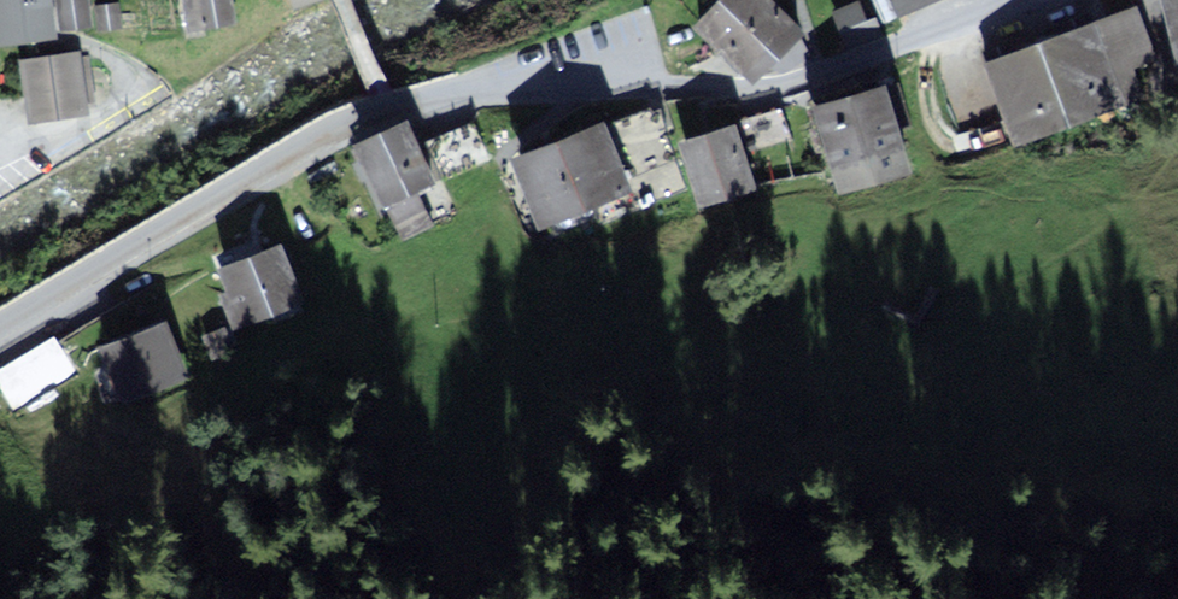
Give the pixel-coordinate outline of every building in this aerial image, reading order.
[(53,36),(49,0),(0,0),(0,11),(4,42),(53,36)] [(83,0),(61,0),(64,25),(86,22),(83,0)] [(191,28),(236,20),(233,0),(186,0),(191,28)] [(763,0),(731,0),(702,30),(753,80),(798,34),(763,0)] [(900,14),(933,0),(894,0),(900,14)] [(1177,48),(1177,0),(1168,0),(1177,48)] [(114,2),(93,3),(94,27),(115,26),(114,2)] [(858,5),(834,14),(848,49),(881,36),(876,21),(866,25),(858,5)] [(1132,14),(990,67),(1015,135),(1138,90),(1129,65),(1148,57),(1132,14)] [(77,58),(25,65),(33,119),(85,112),(77,58)] [(884,91),(818,110),(841,191),(907,172),(884,91)] [(593,142),(588,132),(514,164),(541,224),(567,212),(572,223),(674,178),(648,118),(593,142)] [(434,181),(407,125),(356,149),(394,229),(419,217),(407,193),(434,181)] [(472,126),(433,142),(446,174),(486,158),(472,126)] [(732,131),(684,145),(702,204),(750,190),(732,131)] [(303,303),(280,245),(212,273),(236,330),(303,303)] [(187,377),(163,323),(99,350),(122,404),(187,377)] [(68,373),(47,342),(0,372),(21,404),(68,373)]
